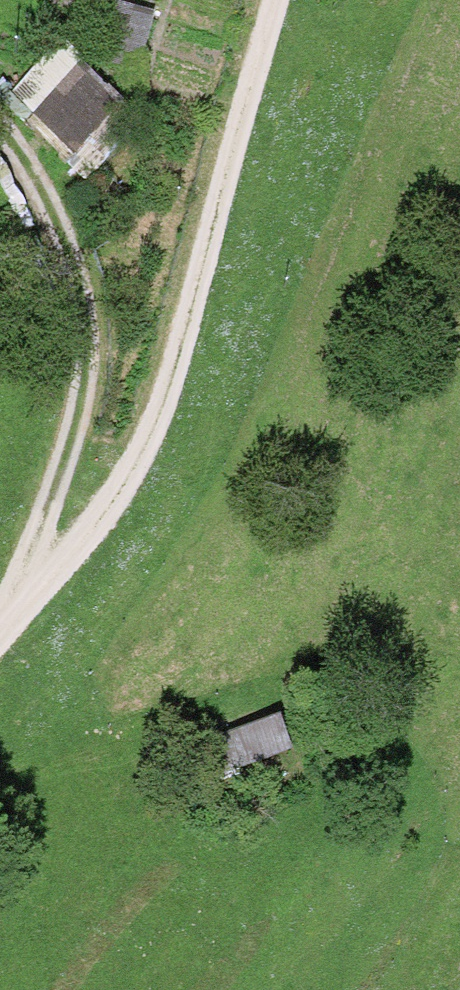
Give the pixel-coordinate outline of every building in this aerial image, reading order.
[(116,4),(103,61),(140,69),(153,13),(116,4)] [(82,64),(34,113),(72,150),(120,101),(82,64)] [(84,156),(99,171),(144,128),(130,113),(84,156)] [(274,725),(229,742),(239,768),(284,751),(274,725)]
